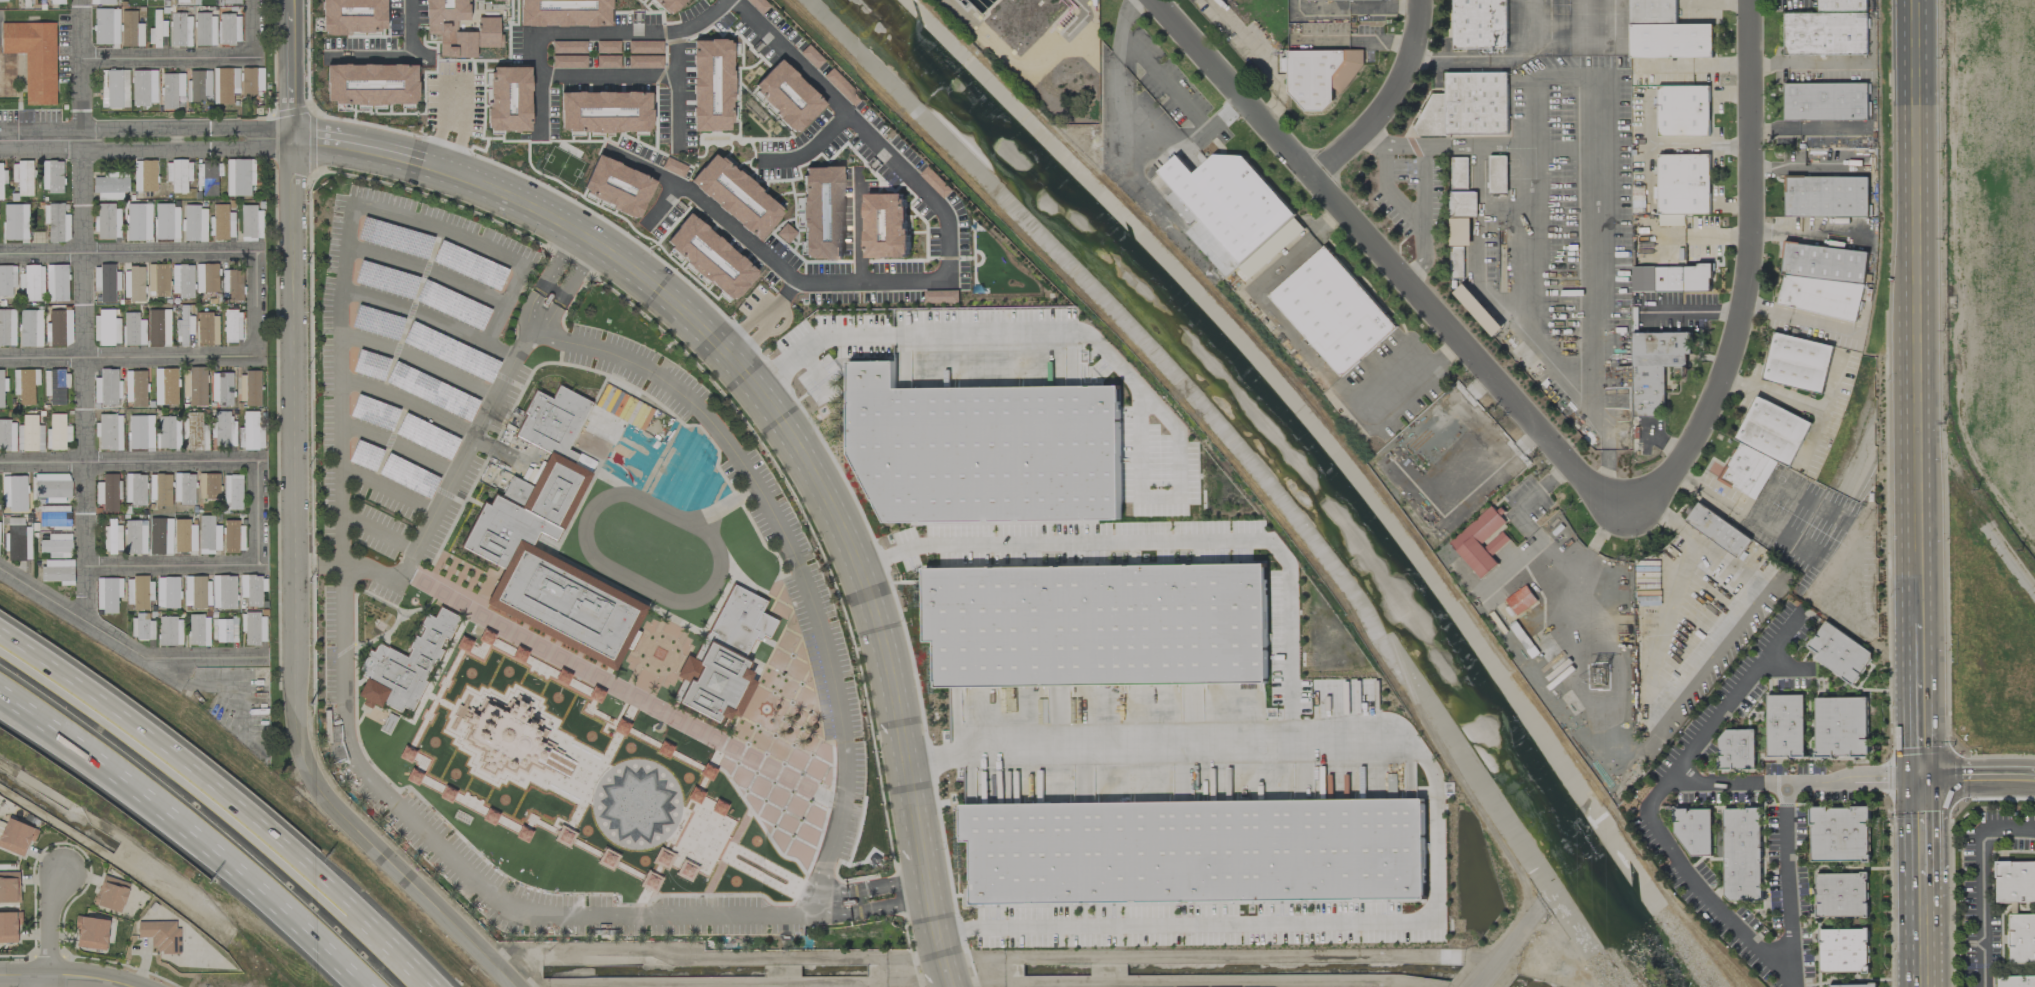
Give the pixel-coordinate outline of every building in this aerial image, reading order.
[(386,0),(323,0),(322,33),(385,34),(386,0)] [(426,32),(439,32),(440,58),(476,57),(476,48),(500,47),(500,17),(477,18),(477,32),(457,33),(456,21),(469,21),(468,0),(426,0),(426,32)] [(611,28),(612,0),(519,0),(519,26),(611,28)] [(667,17),(684,0),(651,0),(667,17)] [(1507,49),(1507,0),(1453,0),(1454,49),(1507,49)] [(1630,58),(1713,57),(1713,24),(1677,24),(1677,0),(1629,0),(1630,58)] [(1867,55),(1866,0),(1818,0),(1818,13),(1784,14),(1784,56),(1867,55)] [(118,45),(119,9),(95,9),(94,44),(118,45)] [(167,21),(160,21),(160,10),(153,10),(153,28),(149,28),(148,46),(160,46),(160,36),(167,37),(167,21)] [(137,11),(122,11),(121,46),(143,47),(144,24),(136,24),(137,11)] [(191,14),(170,14),(171,47),(191,46),(191,14)] [(195,46),(216,46),(215,14),(194,15),(195,46)] [(220,44),(240,44),(240,14),(220,15),(220,44)] [(1,54),(25,53),(26,105),(56,105),(55,23),(1,24),(1,54)] [(733,131),(732,39),(691,39),(692,132),(733,131)] [(1287,73),(1287,50),(1278,50),(1277,73),(1287,73)] [(586,56),(552,56),(552,67),(586,68),(586,56)] [(619,56),(596,56),(596,67),(619,68),(619,56)] [(826,103),(780,57),(749,88),(796,134),(826,103)] [(417,64),(327,65),(328,105),(417,104),(417,64)] [(531,132),(532,66),(488,66),(488,131),(531,132)] [(263,68),(241,69),(241,97),(256,97),(256,91),(263,91),(263,68)] [(239,69),(214,69),(214,104),(233,104),(232,93),(239,93),(239,69)] [(128,70),(101,71),(102,109),(129,108),(128,70)] [(157,103),(156,71),(132,71),(132,107),(149,106),(149,103),(157,103)] [(211,71),(190,71),(189,80),(187,80),(186,102),(211,102),(211,71)] [(1507,72),(1445,73),(1446,93),(1421,94),(1422,135),(1508,134),(1507,72)] [(184,74),(162,74),(162,109),(177,110),(177,96),(184,96),(184,74)] [(1785,121),(1868,120),(1867,83),(1785,84),(1785,121)] [(1657,86),(1658,136),(1710,136),(1709,86),(1657,86)] [(652,133),(652,92),(560,90),(559,132),(652,133)] [(1234,145),(1197,178),(1177,155),(1158,172),(1175,191),(1166,198),(1192,227),(1201,220),(1240,264),(1295,215),(1234,145)] [(691,179),(755,240),(782,212),(717,151),(691,179)] [(1709,154),(1657,155),(1658,226),(1684,225),(1684,215),(1710,214),(1709,154)] [(655,179),(594,156),(579,194),(640,218),(655,179)] [(1507,156),(1489,156),(1490,194),(1507,193),(1507,156)] [(1468,158),(1452,158),(1451,186),(1468,186),(1468,158)] [(250,196),(250,186),(254,186),(255,160),(227,159),(226,196),(250,196)] [(42,193),(63,193),(63,161),(42,161),(42,193)] [(156,161),(134,161),(134,192),(156,192),(156,161)] [(191,161),(166,161),(166,182),(172,182),(172,194),(187,193),(186,182),(192,182),(191,161)] [(32,162),(11,162),(12,183),(17,183),(18,196),(33,196),(32,162)] [(196,162),(196,187),(202,187),(202,196),(217,197),(218,176),(222,176),(222,163),(196,162)] [(842,167),(802,168),(804,259),(843,259),(842,167)] [(122,200),(123,193),(128,193),(129,173),(104,173),(104,178),(94,178),(94,199),(122,200)] [(1868,217),(1868,177),(1785,177),(1785,217),(1868,217)] [(1477,192),(1450,192),(1450,218),(1477,218),(1477,192)] [(867,258),(908,257),(907,194),(866,195),(867,258)] [(43,205),(44,224),(48,224),(49,242),(69,242),(69,215),(63,215),(63,204),(43,205)] [(119,204),(96,204),(96,239),(119,239),(119,204)] [(228,204),(213,205),(213,217),(210,217),(210,240),(235,239),(234,213),(228,213),(228,204)] [(28,205),(4,205),(3,240),(27,240),(28,205)] [(207,207),(185,206),(184,241),(206,242),(207,207)] [(262,207),(241,207),(241,238),(263,238),(262,207)] [(663,245),(734,301),(758,270),(688,215),(663,245)] [(357,240),(427,260),(434,237),(363,217),(357,240)] [(1305,229),(1294,217),(1239,267),(1250,279),(1305,229)] [(1450,219),(1451,278),(1464,278),(1464,246),(1471,246),(1470,219),(1450,219)] [(1657,219),(1632,220),(1633,234),(1658,234),(1657,219)] [(506,268),(441,240),(432,262),(497,290),(506,268)] [(1777,308),(1859,318),(1867,252),(1786,242),(1777,308)] [(1341,377),(1397,327),(1325,246),(1269,296),(1341,377)] [(419,277),(361,260),(354,283),(413,299),(419,277)] [(218,292),(217,264),(195,264),(196,293),(218,292)] [(47,302),(68,301),(67,265),(46,265),(47,302)] [(168,297),(169,265),(148,265),(148,296),(168,297)] [(193,265),(172,265),(172,297),(193,297),(193,265)] [(1655,267),(1656,292),(1712,290),(1711,265),(1655,267)] [(16,266),(0,266),(0,295),(11,295),(11,288),(16,288),(16,266)] [(42,266),(24,266),(24,274),(18,274),(18,288),(25,288),(25,301),(43,301),(42,266)] [(94,287),(100,287),(100,303),(118,303),(117,266),(94,266),(94,287)] [(144,301),(145,267),(125,267),(124,300),(144,301)] [(243,271),(222,270),(222,300),(242,300),(243,271)] [(482,330),(491,308),(423,281),(415,302),(482,330)] [(193,335),(194,316),(187,316),(187,305),(180,305),(180,320),(177,320),(176,346),(187,346),(188,334),(193,335)] [(15,309),(0,310),(0,346),(15,346),(15,309)] [(42,310),(20,310),(19,347),(42,347),(42,310)] [(71,310),(49,311),(49,324),(46,324),(47,346),(72,346),(71,310)] [(119,345),(119,319),(114,319),(114,310),(95,310),(95,344),(119,345)] [(225,311),(224,342),(241,342),(242,311),(225,311)] [(145,320),(139,320),(138,313),(123,313),(124,346),(145,345),(145,320)] [(198,345),(219,345),(218,313),(197,314),(198,345)] [(491,382),(500,361),(419,326),(416,333),(410,330),(404,344),(491,382)] [(1691,332),(1632,333),(1633,417),(1655,417),(1654,408),(1665,408),(1664,367),(1686,366),(1686,354),(1691,354),(1691,332)] [(1833,346),(1773,332),(1762,381),(1822,394),(1833,346)] [(1119,386),(895,389),(895,361),(849,361),(849,376),(849,377),(850,447),(884,523),(1121,520),(1119,386)] [(385,384),(470,421),(480,400),(394,362),(385,384)] [(189,406),(207,406),(206,367),(189,367),(189,406)] [(118,369),(100,370),(100,378),(94,378),(95,405),(120,404),(118,369)] [(38,370),(13,370),(14,395),(19,395),(20,406),(34,405),(34,385),(39,385),(38,370)] [(44,396),(49,396),(49,405),(65,405),(65,387),(68,387),(67,370),(44,370),(44,396)] [(145,371),(125,371),(126,406),(146,406),(145,371)] [(260,404),(260,372),(239,372),(239,405),(260,404)] [(232,373),(211,373),(212,405),(233,405),(232,373)] [(464,546),(496,486),(526,501),(552,451),(518,434),(529,413),(527,411),(540,385),(556,393),(562,382),(593,398),(565,451),(601,470),(572,525),(559,551),(521,531),(503,566),(464,546)] [(399,410),(357,394),(349,416),(391,432),(399,410)] [(1758,499),(1775,461),(1790,468),(1811,421),(1754,397),(1735,441),(1736,442),(1719,482),(1758,499)] [(239,450),(264,449),(264,431),(258,431),(258,411),(243,412),(243,428),(238,428),(239,450)] [(236,423),(229,423),(230,412),(213,412),(212,447),(235,447),(236,423)] [(71,426),(65,426),(65,414),(50,414),(50,429),(46,429),(46,450),(65,450),(65,442),(71,442),(71,426)] [(99,415),(99,424),(96,424),(97,450),(122,450),(121,414),(99,415)] [(127,436),(130,436),(130,449),(151,450),(151,414),(127,414),(127,436)] [(459,438),(404,414),(395,435),(450,459),(459,438)] [(43,425),(37,425),(37,416),(23,416),(23,425),(17,425),(18,451),(44,451),(43,425)] [(157,449),(180,448),(179,418),(156,418),(157,449)] [(15,421),(0,421),(0,451),(15,452),(15,421)] [(439,478),(388,454),(378,475),(430,499),(439,478)] [(70,475),(35,474),(34,499),(45,499),(45,502),(70,502),(70,475)] [(118,512),(117,474),(102,474),(102,483),(95,483),(96,505),(102,505),(102,512),(118,512)] [(124,504),(145,505),(145,475),(125,474),(124,504)] [(151,474),(151,506),(171,507),(171,475),(151,474)] [(174,505),(194,505),(194,474),(174,474),(174,505)] [(219,474),(198,474),(198,499),(219,499),(219,474)] [(224,475),(224,510),(242,510),(242,475),(224,475)] [(1684,525),(1740,557),(1752,537),(1696,504),(1684,525)] [(70,506),(39,506),(39,526),(69,527),(70,506)] [(1450,543),(1482,579),(1499,564),(1482,544),(1506,522),(1491,506),(1450,543)] [(220,526),(214,526),(214,516),(199,516),(200,553),(221,553),(220,526)] [(105,552),(120,552),(120,519),(104,520),(105,552)] [(243,553),(243,521),(224,521),(224,552),(243,553)] [(146,554),(146,522),(125,522),(126,554),(146,554)] [(490,600),(523,536),(650,602),(616,666),(490,600)] [(73,560),(42,560),(42,583),(73,583),(73,560)] [(925,568),(926,643),(935,642),(936,688),(1268,683),(1267,564),(925,568)] [(239,576),(240,598),(247,598),(247,607),(261,606),(261,575),(239,576)] [(184,601),(192,601),(192,608),(205,609),(206,577),(185,576),(184,601)] [(213,610),(236,609),(235,576),(212,577),(213,610)] [(126,608),(148,608),(148,601),(152,601),(151,577),(126,577),(126,608)] [(117,613),(117,597),(122,597),(121,578),(96,579),(97,613),(117,613)] [(736,582),(771,601),(765,611),(779,618),(770,635),(757,628),(743,652),(714,637),(709,634),(736,582)] [(1505,599),(1516,615),(1537,601),(1526,585),(1505,599)] [(464,615),(409,720),(361,696),(371,678),(364,674),(380,643),(387,647),(389,642),(411,653),(414,647),(411,645),(418,632),(421,633),(426,624),(423,622),(429,609),(437,613),(442,604),(464,615)] [(266,614),(241,614),(241,632),(245,632),(245,644),(266,644),(266,614)] [(131,640),(154,639),(154,621),(148,621),(148,615),(131,615),(131,640)] [(210,646),(209,615),(188,616),(189,646),(210,646)] [(182,618),(159,617),(158,645),(182,646),(182,618)] [(237,642),(237,618),(211,619),(212,634),(217,634),(217,643),(237,642)] [(1873,654),(1825,621),(1807,647),(1818,654),(1814,659),(1852,685),(1873,654)] [(461,632),(452,646),(481,664),(499,634),(483,625),(474,640),(461,632)] [(714,637),(743,652),(761,662),(728,726),(680,701),(714,637)] [(1767,758),(1804,757),(1803,695),(1765,695),(1767,758)] [(1867,698),(1816,697),(1816,758),(1867,758),(1867,698)] [(491,747),(466,734),(482,701),(508,715),(515,699),(544,714),(536,729),(548,736),(543,746),(578,764),(570,778),(535,760),(532,768),(520,762),(513,774),(484,759),(491,747)] [(1755,770),(1755,729),(1719,730),(1719,770),(1755,770)] [(972,905),(1426,899),(1424,799),(961,805),(961,843),(971,843),(972,905)] [(1810,862),(1869,862),(1869,807),(1810,807),(1810,862)] [(1761,808),(1723,808),(1724,902),(1762,901),(1761,808)] [(1711,809),(1678,809),(1679,857),(1712,857),(1711,809)] [(29,840),(33,842),(38,831),(7,818),(0,834),(0,848),(22,857),(29,840)] [(2017,914),(2017,903),(2034,903),(2034,861),(1995,862),(1995,903),(2009,903),(2009,965),(2034,964),(2034,914),(2017,914)] [(19,871),(0,872),(0,903),(19,902),(19,871)] [(1815,917),(1867,917),(1867,873),(1815,873),(1815,917)] [(93,905),(121,913),(129,883),(102,875),(93,905)] [(17,943),(17,925),(21,925),(21,912),(0,912),(0,943),(17,943)] [(74,930),(77,930),(77,948),(107,950),(108,919),(75,918),(74,930)] [(179,921),(137,922),(137,938),(150,938),(150,947),(158,947),(158,954),(179,954),(179,921)] [(1820,929),(1820,973),(1868,973),(1868,928),(1849,928),(1820,929)] [(1997,976),(1997,986),(2034,986),(2034,976),(1997,976)]
